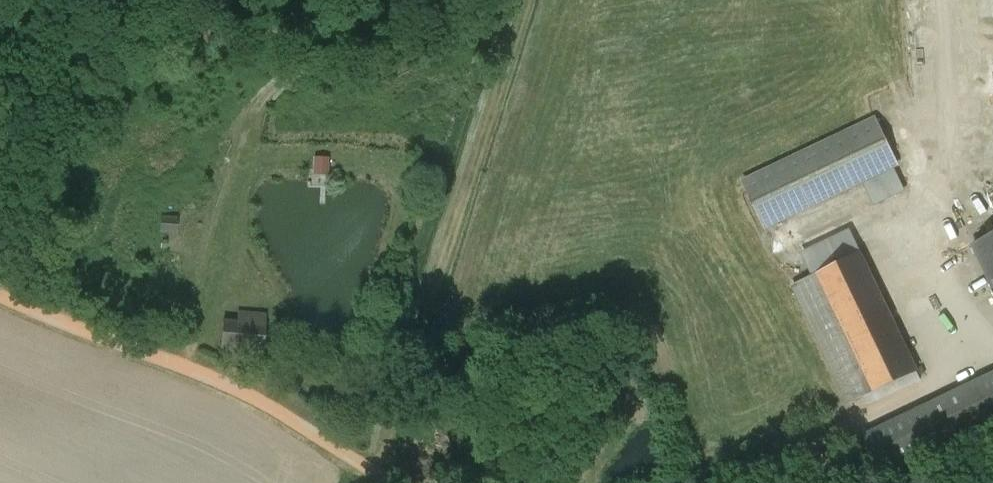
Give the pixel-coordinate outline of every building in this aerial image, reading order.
[(875,119),(743,182),(765,227),(897,164),(875,119)] [(177,219),(161,217),(159,231),(175,232),(177,219)] [(973,246),(992,288),(992,236),(973,246)] [(860,253),(792,285),(847,397),(849,403),(916,371),(860,253)] [(266,315),(238,312),(237,322),(223,321),(220,356),(262,359),(266,315)] [(863,434),(881,471),(978,425),(992,418),(992,372),(863,434)]
